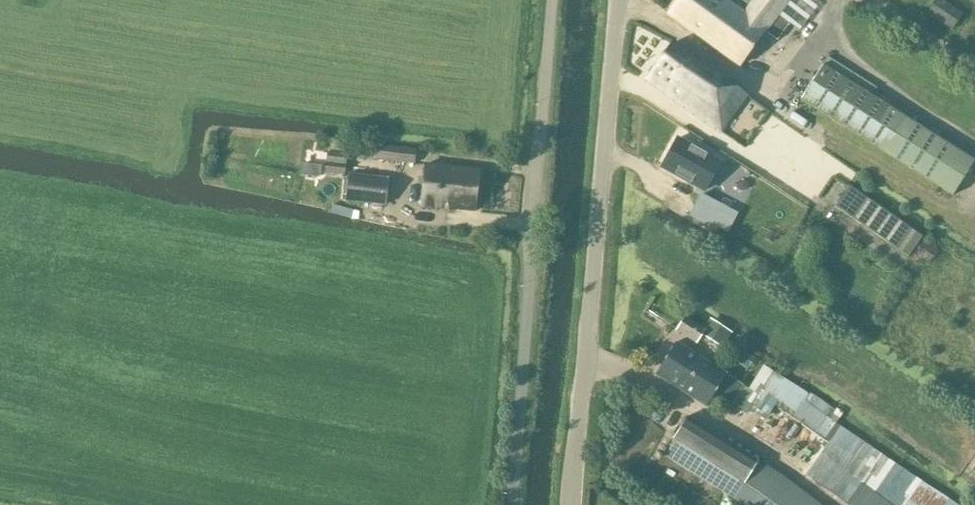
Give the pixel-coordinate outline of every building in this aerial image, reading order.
[(669,13),(740,66),(765,32),(777,41),(790,24),(778,15),(789,0),(743,0),(751,6),(744,14),(725,0),(679,0),(669,13)] [(953,30),(963,14),(942,0),(936,0),(927,13),(953,30)] [(673,42),(646,79),(721,134),(748,97),(673,42)] [(974,159),(974,155),(822,64),(802,98),(957,190),(974,159)] [(678,139),(662,167),(704,190),(720,162),(678,139)] [(374,146),(373,159),(413,163),(414,150),(374,146)] [(325,163),(324,173),(342,175),(343,165),(344,155),(327,153),(325,163)] [(475,211),(480,171),(424,164),(419,205),(475,211)] [(384,205),(387,179),(347,175),(345,201),(384,205)] [(908,257),(922,237),(847,188),(834,208),(908,257)] [(711,199),(699,221),(708,226),(710,223),(728,232),(737,214),(711,199)] [(696,343),(705,329),(685,316),(676,330),(696,343)] [(719,326),(716,330),(710,339),(722,347),(731,333),(731,332),(719,325),(719,326)] [(676,342),(655,375),(706,407),(714,395),(730,406),(744,385),(676,342)] [(762,390),(778,401),(775,406),(814,432),(828,442),(805,474),(848,504),(958,504),(837,422),(843,413),(837,409),(831,418),(825,415),(830,407),(809,393),(808,395),(807,394),(798,389),(772,372),(762,390)] [(758,461),(687,416),(673,439),(663,455),(745,504),(820,504),(782,476),(758,461)]
